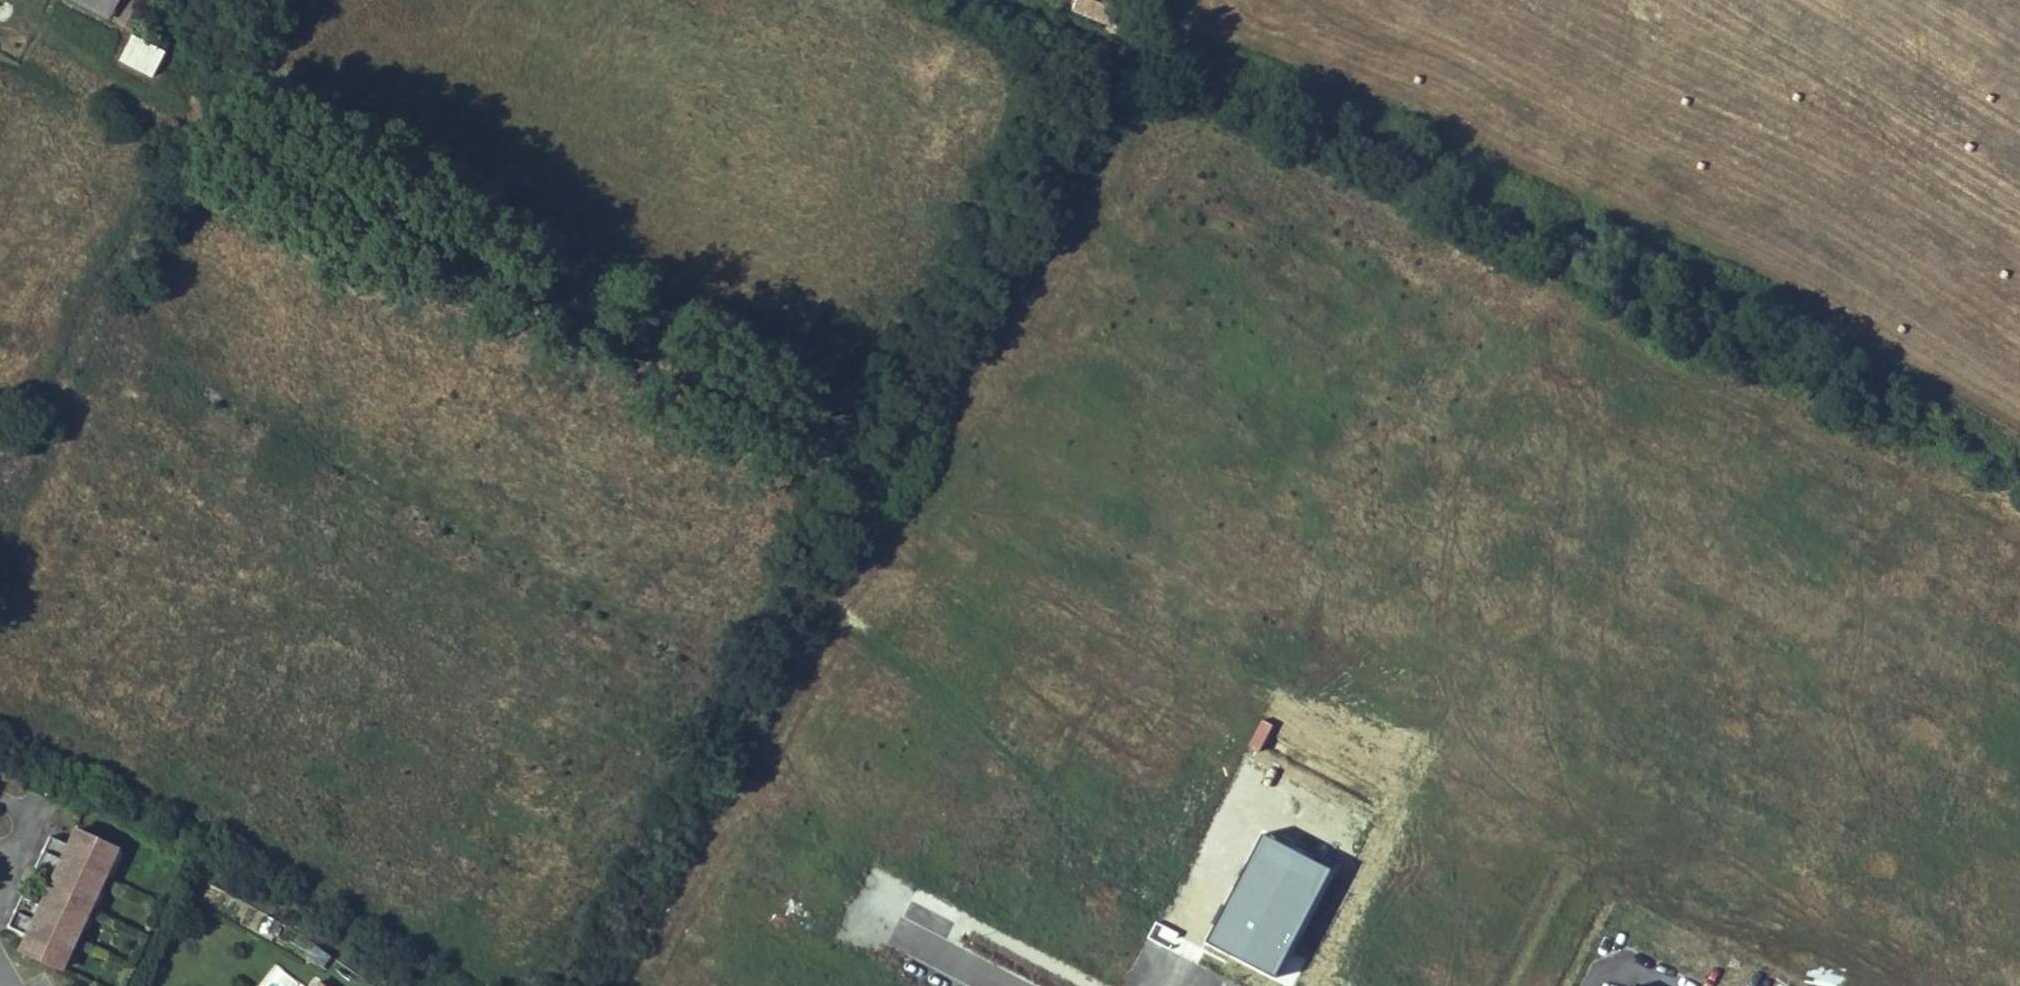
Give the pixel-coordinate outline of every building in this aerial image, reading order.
[(107,17),(115,0),(75,0),(107,17)] [(113,21),(133,31),(148,0),(124,0),(113,21)] [(166,50),(133,33),(120,58),(153,75),(166,50)] [(60,970),(113,849),(72,831),(65,846),(47,838),(34,868),(52,876),(38,907),(20,899),(7,929),(25,937),(19,952),(60,970)]
